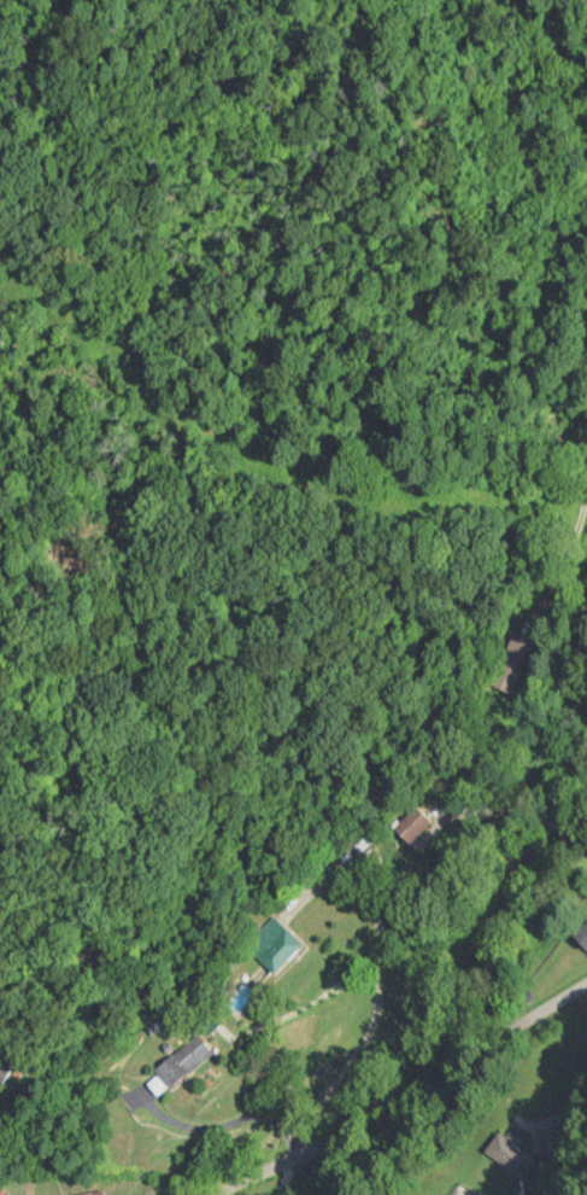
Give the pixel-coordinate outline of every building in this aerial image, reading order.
[(490,686),(511,695),(534,642),(513,634),(490,686)] [(391,830),(406,846),(430,823),(415,807),(391,830)] [(300,946),(272,918),(244,947),(271,974),(300,946)] [(586,954),(586,925),(586,924),(572,938),(586,954)] [(210,1052),(195,1034),(153,1070),(168,1088),(210,1052)] [(12,1066),(0,1058),(0,1085),(12,1066)] [(485,1150),(515,1174),(530,1155),(500,1131),(485,1150)]
